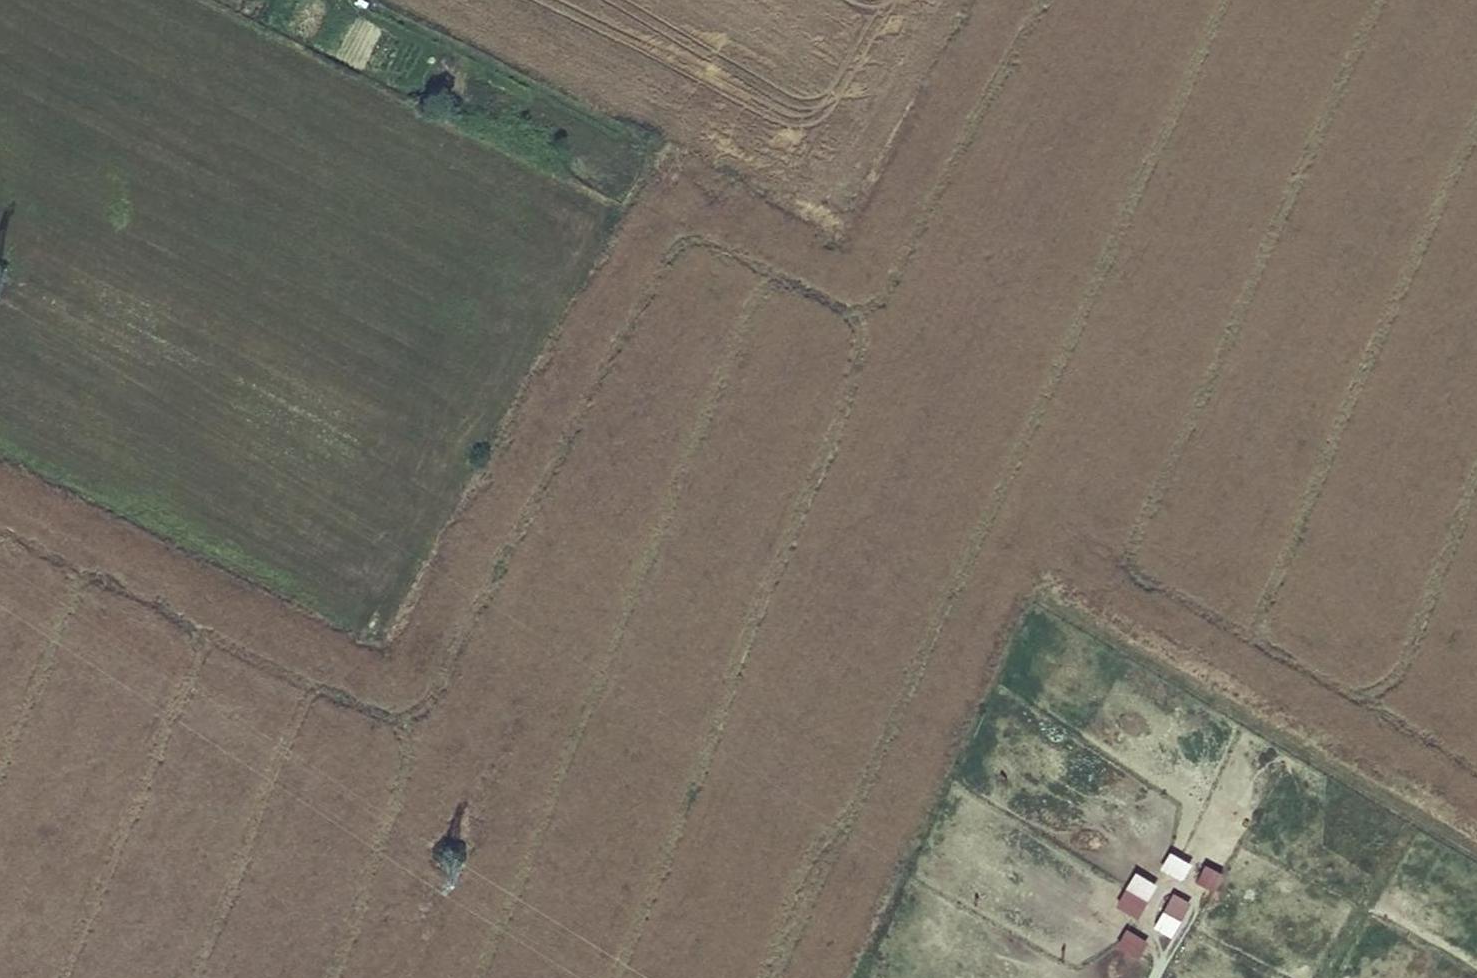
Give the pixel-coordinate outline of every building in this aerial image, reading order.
[(1159,867),(1180,880),(1190,863),(1170,850),(1159,867)] [(1203,863),(1194,880),(1213,890),(1222,873),(1203,863)] [(1137,917),(1156,883),(1134,870),(1114,904),(1137,917)] [(1170,937),(1191,902),(1173,891),(1152,926),(1170,937)] [(1123,926),(1113,944),(1137,958),(1147,939),(1123,926)]
